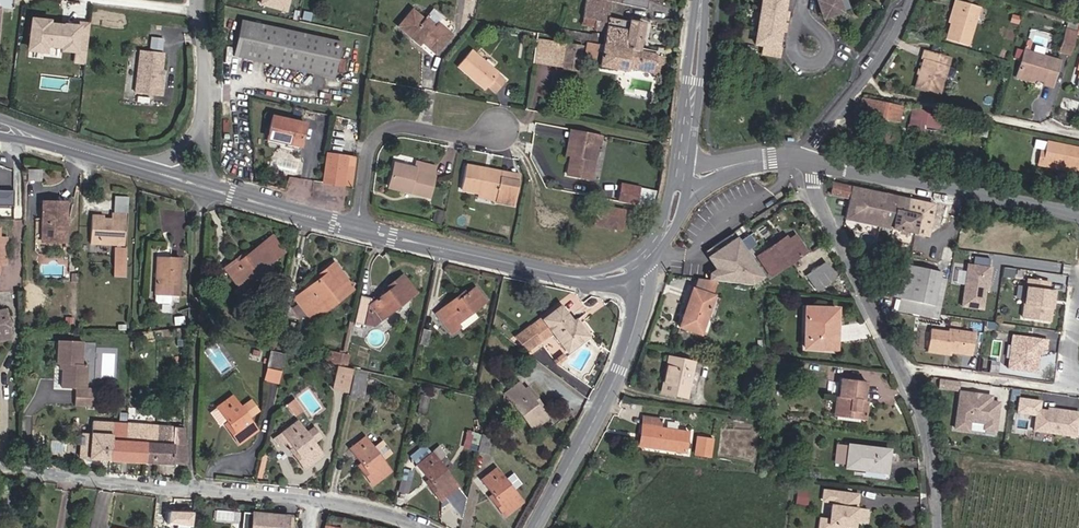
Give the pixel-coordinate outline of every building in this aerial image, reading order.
[(261,4),(285,11),(288,0),(262,0),(261,4)] [(581,26),(606,30),(603,45),(639,52),(644,24),(608,17),(611,2),(647,9),(649,0),(586,0),(581,26)] [(785,0),(762,0),(761,8),(783,12),(783,11),(785,0)] [(817,0),(823,18),(841,12),(837,0),(818,0),(817,0)] [(968,46),(979,7),(954,0),(952,9),(954,10),(950,23),(945,40),(968,46)] [(785,21),(787,12),(783,11),(783,12),(761,8),(757,28),(780,32),(783,33),(785,24),(781,23),(781,20),(785,21)] [(452,35),(438,24),(434,28),(412,10),(398,27),(415,42),(418,39),(422,42),(436,54),(452,35)] [(48,15),(33,14),(30,42),(45,44),(46,37),(64,39),(64,42),(76,44),(75,54),(86,55),(90,26),(78,24),(78,21),(66,19),(66,20),(48,18),(48,15)] [(334,78),(341,42),(241,21),(233,56),(334,78)] [(777,47),(780,32),(757,28),(755,44),(763,46),(762,54),(778,57),(780,48),(777,47)] [(1070,55),(1076,32),(1065,29),(1059,52),(1070,55)] [(162,50),(163,39),(151,38),(150,49),(162,50)] [(562,68),(566,43),(538,39),(534,63),(562,68)] [(661,74),(664,57),(639,52),(603,45),(588,42),(585,57),(595,59),(597,51),(602,52),(599,66),(625,71),(626,67),(661,74)] [(580,72),(584,46),(566,43),(562,68),(562,69),(580,72)] [(498,74),(471,51),(457,67),(471,78),(474,75),(488,86),(496,93),(505,81),(497,75),(498,74)] [(938,95),(949,58),(926,51),(915,88),(938,95)] [(1051,87),(1059,61),(1024,51),(1016,74),(1033,79),(1043,82),(1042,85),(1051,87)] [(161,79),(162,71),(163,54),(140,52),(135,92),(162,95),(163,86),(160,86),(161,79)] [(1032,83),(1033,79),(1016,74),(1015,78),(1032,83)] [(488,86),(474,75),(471,78),(485,90),(488,86)] [(875,79),(873,88),(883,91),(886,83),(875,79)] [(898,122),(901,107),(862,99),(859,113),(898,122)] [(935,126),(938,115),(915,111),(913,122),(923,124),(935,126)] [(300,147),(305,124),(272,116),(266,139),(300,147)] [(934,133),(935,126),(923,124),(922,131),(934,133)] [(985,137),(987,127),(975,125),(973,134),(985,137)] [(576,141),(578,131),(570,129),(565,155),(569,156),(572,140),(576,141)] [(591,179),(598,144),(600,145),(601,135),(578,131),(576,141),(572,140),(569,156),(566,174),(591,179)] [(1047,142),(1045,151),(1043,162),(1061,166),(1078,170),(1078,149),(1047,142)] [(1060,170),(1061,166),(1043,162),(1045,151),(1041,150),(1038,165),(1060,170)] [(344,186),(347,157),(326,154),(322,183),(344,187),(344,186)] [(352,187),(356,158),(347,157),(344,186),(352,187)] [(429,198),(434,177),(433,176),(436,167),(416,163),(415,169),(394,164),(389,185),(409,190),(409,193),(429,198)] [(514,206),(519,182),(500,178),(501,172),(465,165),(461,190),(478,194),(497,197),(496,200),(496,202),(514,206)] [(41,182),(41,170),(28,170),(28,182),(41,182)] [(519,182),(520,176),(501,172),(500,178),(519,182)] [(927,236),(933,205),(833,183),(831,194),(849,198),(845,219),(927,236)] [(636,205),(639,188),(622,185),(618,202),(636,205)] [(654,209),(658,191),(639,188),(636,205),(654,209)] [(14,189),(0,189),(0,205),(14,205),(14,189)] [(126,205),(126,197),(114,196),(114,204),(126,205)] [(65,242),(66,202),(42,202),(41,242),(65,242)] [(622,226),(625,211),(598,205),(594,225),(609,228),(610,224),(622,226)] [(442,224),(445,212),(436,210),(433,222),(442,224)] [(124,245),(126,214),(111,214),(111,220),(103,219),(100,219),(100,216),(91,216),(90,244),(124,245)] [(976,241),(977,235),(958,231),(956,240),(964,242),(965,239),(976,241)] [(733,233),(704,251),(717,270),(711,274),(710,280),(717,281),(751,285),(764,277),(747,253),(739,242),(733,233)] [(239,287),(284,253),(271,236),(244,257),(241,254),(224,268),(239,287)] [(756,245),(749,236),(739,242),(747,253),(750,252),(748,250),(756,245)] [(771,276),(806,252),(795,236),(788,241),(781,245),(779,242),(757,256),(771,276)] [(125,278),(126,248),(114,248),(112,277),(125,278)] [(178,295),(180,259),(156,258),(154,294),(171,295),(178,295)] [(319,302),(347,280),(334,263),(315,278),(317,280),(294,298),(298,303),(306,313),(309,317),(316,311),(323,306),(319,302)] [(816,291),(835,278),(824,263),(806,276),(816,291)] [(933,305),(939,278),(941,273),(900,264),(893,296),(901,298),(933,305)] [(989,277),(991,268),(967,265),(962,306),(982,309),(985,290),(987,277),(989,277)] [(372,327),(416,293),(402,275),(383,290),(385,292),(373,301),(370,298),(360,296),(354,324),(372,327)] [(941,306),(947,279),(939,278),(933,305),(941,306)] [(712,296),(717,281),(710,280),(697,279),(693,289),(712,296)] [(1050,308),(1053,291),(1047,290),(1048,282),(1028,279),(1024,305),(1050,308)] [(319,314),(352,288),(353,283),(347,280),(319,302),(323,306),(316,311),(319,314)] [(473,311),(486,302),(474,288),(466,294),(464,292),(436,314),(451,334),(460,327),(457,324),(473,311)] [(700,335),(713,296),(712,296),(693,289),(692,289),(679,327),(700,335)] [(170,301),(171,295),(154,294),(154,301),(156,303),(168,303),(170,301)] [(931,315),(933,305),(901,298),(899,308),(931,315)] [(291,308),(287,303),(284,306),(282,317),(300,321),(299,318),(291,308)] [(306,313),(298,303),(291,308),(299,318),(306,313)] [(1048,322),(1050,308),(1024,305),(1022,318),(1048,322)] [(567,352),(587,337),(579,325),(576,327),(573,323),(560,307),(543,320),(540,320),(531,327),(530,326),(515,338),(526,352),(553,332),(567,352)] [(836,322),(836,309),(805,308),(803,348),(829,349),(831,321),(836,322)] [(4,310),(0,311),(0,341),(10,338),(8,327),(9,326),(8,321),(6,320),(4,310)] [(462,330),(478,318),(473,311),(457,324),(460,327),(462,330)] [(427,346),(430,331),(422,329),(419,344),(427,346)] [(947,332),(930,330),(927,352),(944,354),(944,351),(971,355),(974,333),(948,330),(947,332)] [(1046,340),(1012,336),(1007,368),(1035,372),(1038,354),(1039,349),(1042,349),(1045,350),(1046,340)] [(82,342),(58,341),(57,364),(60,365),(62,365),(62,369),(61,388),(75,389),(74,406),(99,407),(100,389),(85,388),(86,365),(81,365),(82,342)] [(280,371),(283,355),(269,351),(266,368),(280,371)] [(340,366),(343,354),(332,352),(329,364),(340,366)] [(347,368),(349,355),(343,354),(340,366),(347,368)] [(557,365),(566,358),(563,355),(554,361),(557,365)] [(686,398),(694,363),(669,357),(661,393),(686,398)] [(348,392),(352,370),(338,367),(333,389),(348,392)] [(277,384),(280,371),(266,368),(263,381),(277,384)] [(361,398),(366,375),(354,372),(349,396),(361,398)] [(863,401),(866,382),(840,379),(838,397),(836,397),(833,416),(864,420),(866,407),(863,406),(863,401)] [(946,381),(939,380),(938,389),(945,390),(946,381)] [(957,382),(946,381),(945,390),(956,392),(957,382)] [(532,430),(547,419),(540,410),(537,406),(540,404),(527,388),(524,390),(519,383),(505,394),(532,430)] [(994,430),(998,403),(989,402),(990,397),(980,395),(977,397),(973,397),(971,394),(960,393),(955,428),(967,430),(969,421),(985,423),(984,429),(994,430)] [(426,415),(430,397),(420,395),(417,413),(426,415)] [(239,444),(257,431),(231,396),(216,407),(227,422),(230,426),(227,428),(239,444)] [(1075,436),(1078,413),(1069,412),(1069,414),(1036,410),(1033,430),(1075,436)] [(685,453),(688,433),(660,429),(661,420),(645,418),(644,426),(642,425),(639,446),(685,453)] [(127,424),(92,422),(91,434),(82,433),(81,438),(76,437),(76,444),(81,444),(80,458),(133,462),(133,442),(126,442),(127,424)] [(305,469),(322,456),(314,445),(305,433),(296,422),(281,433),(282,434),(287,440),(293,448),(295,451),(292,453),(305,469)] [(145,463),(146,425),(127,424),(126,442),(133,442),(133,462),(145,463)] [(186,465),(184,428),(146,425),(145,463),(186,465)] [(314,445),(322,438),(313,426),(305,433),(314,445)] [(287,440),(282,434),(275,439),(279,445),(287,440)] [(488,453),(492,439),(481,436),(477,451),(488,453)] [(373,485),(390,471),(381,460),(373,449),(364,437),(349,449),(361,464),(363,467),(360,469),(373,485)] [(705,456),(708,440),(697,438),(695,454),(705,456)] [(381,460),(390,453),(381,442),(373,449),(381,460)] [(426,443),(410,455),(415,463),(431,451),(426,443)] [(886,473),(889,450),(848,445),(848,447),(846,464),(845,468),(886,473)] [(846,464),(848,447),(837,446),(835,462),(846,464)] [(457,488),(458,487),(432,454),(417,465),(428,480),(431,483),(428,485),(440,501),(449,494),(457,488)] [(261,479),(266,456),(262,455),(257,478),(261,479)] [(504,516),(522,503),(496,469),(481,480),(492,495),(495,498),(492,500),(504,516)] [(463,495),(457,488),(449,494),(455,501),(463,495)] [(805,505),(807,491),(797,489),(795,504),(805,505)] [(866,511),(852,509),(853,503),(844,501),(845,494),(824,491),(823,501),(832,502),(829,520),(820,519),(819,527),(845,527),(846,519),(854,520),(864,521),(866,511)] [(856,504),(857,495),(845,494),(844,501),(853,503),(852,509),(866,511),(867,505),(856,504)] [(178,522),(177,527),(191,527),(192,512),(167,510),(166,521),(178,522)] [(252,513),(243,513),(242,527),(251,527),(252,513)] [(287,517),(252,513),(251,527),(286,527),(287,517)] [(853,527),(854,520),(846,519),(845,527),(853,527)]
